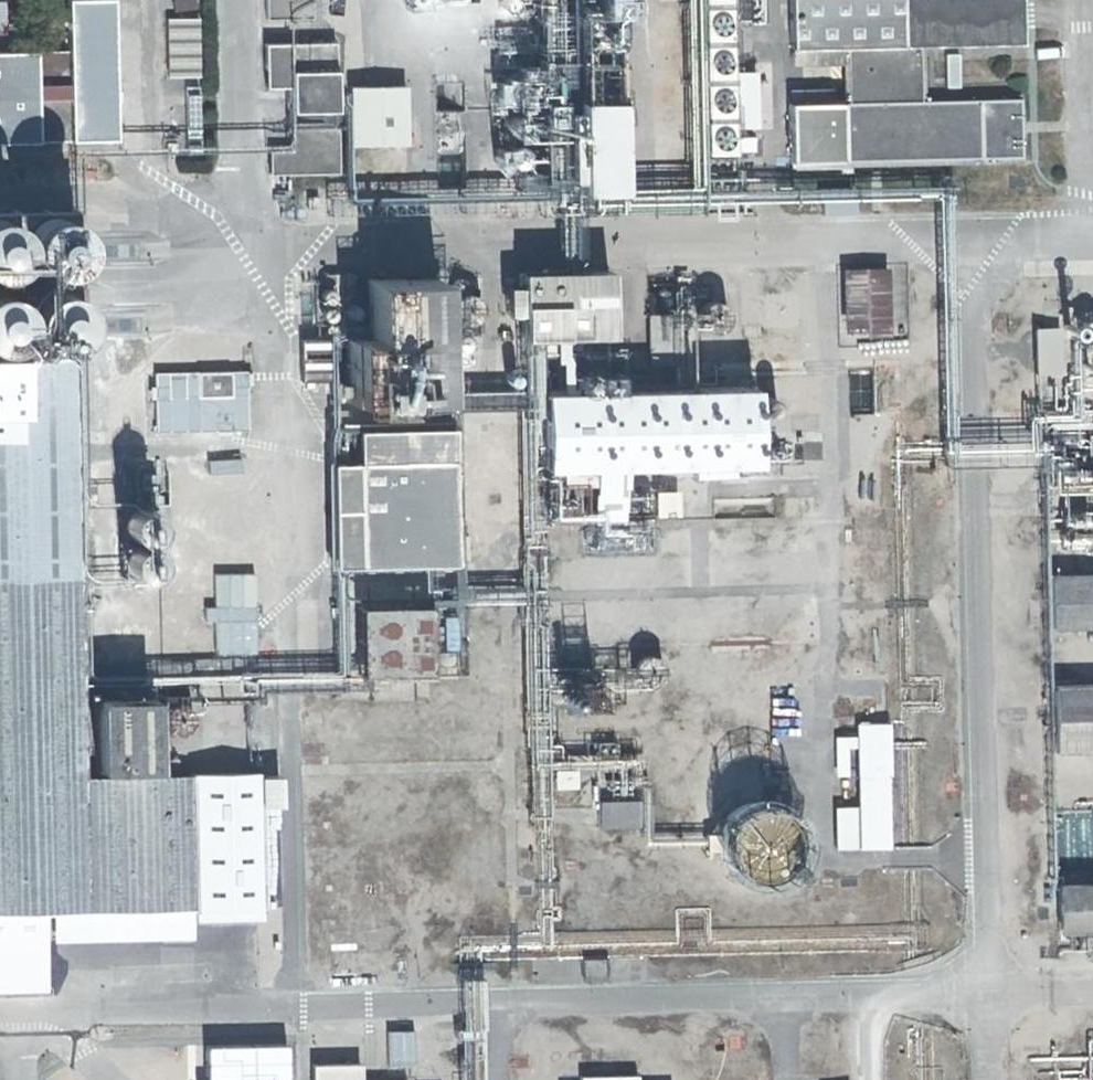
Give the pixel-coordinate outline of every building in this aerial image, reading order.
[(199,16),(199,0),(176,0),(176,17),(199,16)] [(298,48),(298,15),(298,0),(253,0),(253,48),(298,48)] [(545,221),(618,220),(617,159),(631,159),(631,135),(617,134),(616,65),(630,64),(629,16),(605,16),(605,0),(542,0),(545,221)] [(847,61),(848,112),(792,113),(792,164),(1027,160),(1028,109),(939,109),(938,59),(1027,57),(1026,0),(1006,0),(796,3),(797,62),(847,61)] [(119,140),(114,3),(72,3),(73,80),(36,80),(34,56),(0,56),(0,142),(119,140)] [(740,12),(708,12),(709,166),(742,166),(740,12)] [(170,78),(202,77),(200,19),(169,20),(170,78)] [(251,74),(251,118),(276,117),(277,142),(323,142),(322,73),(299,73),(251,74)] [(761,78),(744,78),(745,135),(761,135),(761,78)] [(202,88),(189,89),(191,156),(204,155),(202,88)] [(457,137),(456,112),(437,112),(438,138),(457,137)] [(392,116),(336,117),(337,176),(393,175),(392,116)] [(760,143),(744,143),(744,159),(760,159),(760,143)] [(324,154),(280,154),(280,182),(255,182),(255,205),(324,202),(324,154)] [(527,200),(525,179),(461,184),(462,204),(527,200)] [(8,300),(74,300),(73,228),(7,229),(7,240),(8,300)] [(524,279),(525,343),(615,341),(613,277),(524,279)] [(853,340),(889,340),(888,279),(852,279),(853,340)] [(439,296),(372,297),(373,353),(349,353),(350,418),(442,417),(439,296)] [(75,358),(74,300),(8,300),(0,300),(0,359),(75,358)] [(718,338),(722,338),(725,336),(728,334),(730,331),(732,325),(732,318),(729,312),(726,309),(721,307),(717,307),(714,307),(710,308),(707,310),(704,312),(701,319),(701,327),(703,330),(705,333),(711,337),(718,338)] [(1067,313),(1069,385),(1092,384),(1092,312),(1067,313)] [(642,360),(676,360),(676,316),(643,316),(642,360)] [(1032,377),(1041,377),(1053,376),(1052,332),(1031,333),(1032,377)] [(334,397),(334,353),(307,353),(308,397),(334,397)] [(192,795),(84,798),(76,377),(0,379),(0,918),(45,917),(184,914),(255,913),(253,794),(243,795),(192,795)] [(246,389),(229,390),(197,391),(154,392),(155,451),(248,448),(246,389)] [(549,479),(731,476),(728,401),(547,404),(549,479)] [(778,420),(780,418),(782,415),(782,413),(781,409),(777,405),(774,404),(770,405),(767,406),(765,410),(764,413),(765,417),(768,420),(771,422),(775,422),(778,420)] [(466,569),(466,542),(450,542),(449,446),(338,448),(341,563),(360,562),(361,571),(450,569),(466,569)] [(206,473),(238,471),(237,457),(205,459),(206,473)] [(1050,486),(1087,492),(1090,472),(1053,467),(1050,486)] [(529,477),(500,479),(501,496),(531,494),(529,477)] [(669,520),(674,490),(651,486),(646,517),(669,520)] [(1088,495),(1052,496),(1053,552),(1088,552),(1088,532),(1092,532),(1092,522),(1088,522),(1088,495)] [(239,513),(239,528),(271,528),(271,513),(239,513)] [(154,525),(120,526),(121,596),(155,596),(154,525)] [(1092,628),(1092,576),(1043,577),(1045,630),(1092,628)] [(362,688),(430,687),(427,612),(360,614),(362,688)] [(430,617),(430,649),(442,648),(441,617),(430,617)] [(303,655),(301,674),(327,676),(328,657),(303,655)] [(642,675),(637,682),(637,691),(642,699),(650,702),(658,701),(664,695),(666,688),(664,680),(659,674),(651,672),(642,675)] [(550,714),(618,713),(618,675),(550,676),(550,714)] [(1046,687),(1047,754),(1092,753),(1092,687),(1046,687)] [(95,789),(149,788),(149,708),(94,708),(95,789)] [(242,723),(192,725),(192,795),(243,795),(242,723)] [(866,814),(867,856),(892,855),(890,731),(865,731),(866,814)] [(636,799),(594,801),(596,830),(638,827),(636,799)] [(738,816),(732,821),(730,825),(726,831),(723,839),(722,844),(722,852),(724,860),(728,868),(736,877),(746,883),(754,885),(762,886),(770,884),(778,881),(785,876),(791,870),(795,863),(798,856),(798,844),(797,836),(794,830),(787,821),(785,818),(781,816),(771,811),(764,810),(756,810),(745,813),(738,816)] [(867,856),(866,814),(838,814),(839,856),(867,856)] [(1092,931),(1092,885),(1052,886),(1053,932),(1074,931),(1092,931)] [(45,917),(46,943),(185,940),(184,914),(45,917)] [(420,1069),(418,1032),(377,1034),(379,1071),(420,1069)] [(265,1060),(265,1044),(233,1044),(233,1060),(265,1060)] [(649,1061),(592,1061),(592,1079),(649,1079),(649,1061)] [(252,1070),(208,1069),(208,1079),(252,1079),(252,1070)] [(354,1071),(306,1071),(306,1079),(354,1079),(354,1071)]
